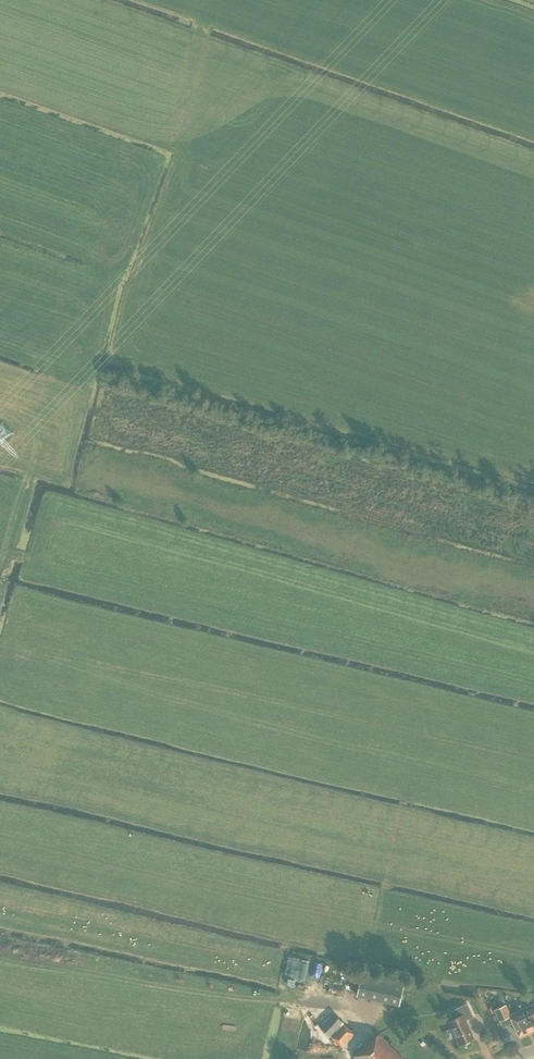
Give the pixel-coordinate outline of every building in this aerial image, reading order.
[(284,966),(302,973),(307,959),(290,953),(284,966)] [(362,979),(358,994),(402,1004),(406,988),(362,979)] [(506,1004),(495,1009),(503,1028),(513,1024),(519,1036),(533,1030),(533,1002),(510,1013),(506,1004)] [(460,1045),(474,1038),(466,1019),(473,1016),(467,1004),(449,1012),(453,1020),(449,1021),(460,1045)] [(320,1027),(343,1048),(356,1034),(350,1029),(352,1027),(348,1024),(347,1025),(334,1013),(320,1027)] [(444,1035),(452,1033),(450,1026),(442,1028),(444,1035)] [(379,1034),(372,1041),(370,1039),(353,1056),(356,1058),(403,1058),(379,1034)]
